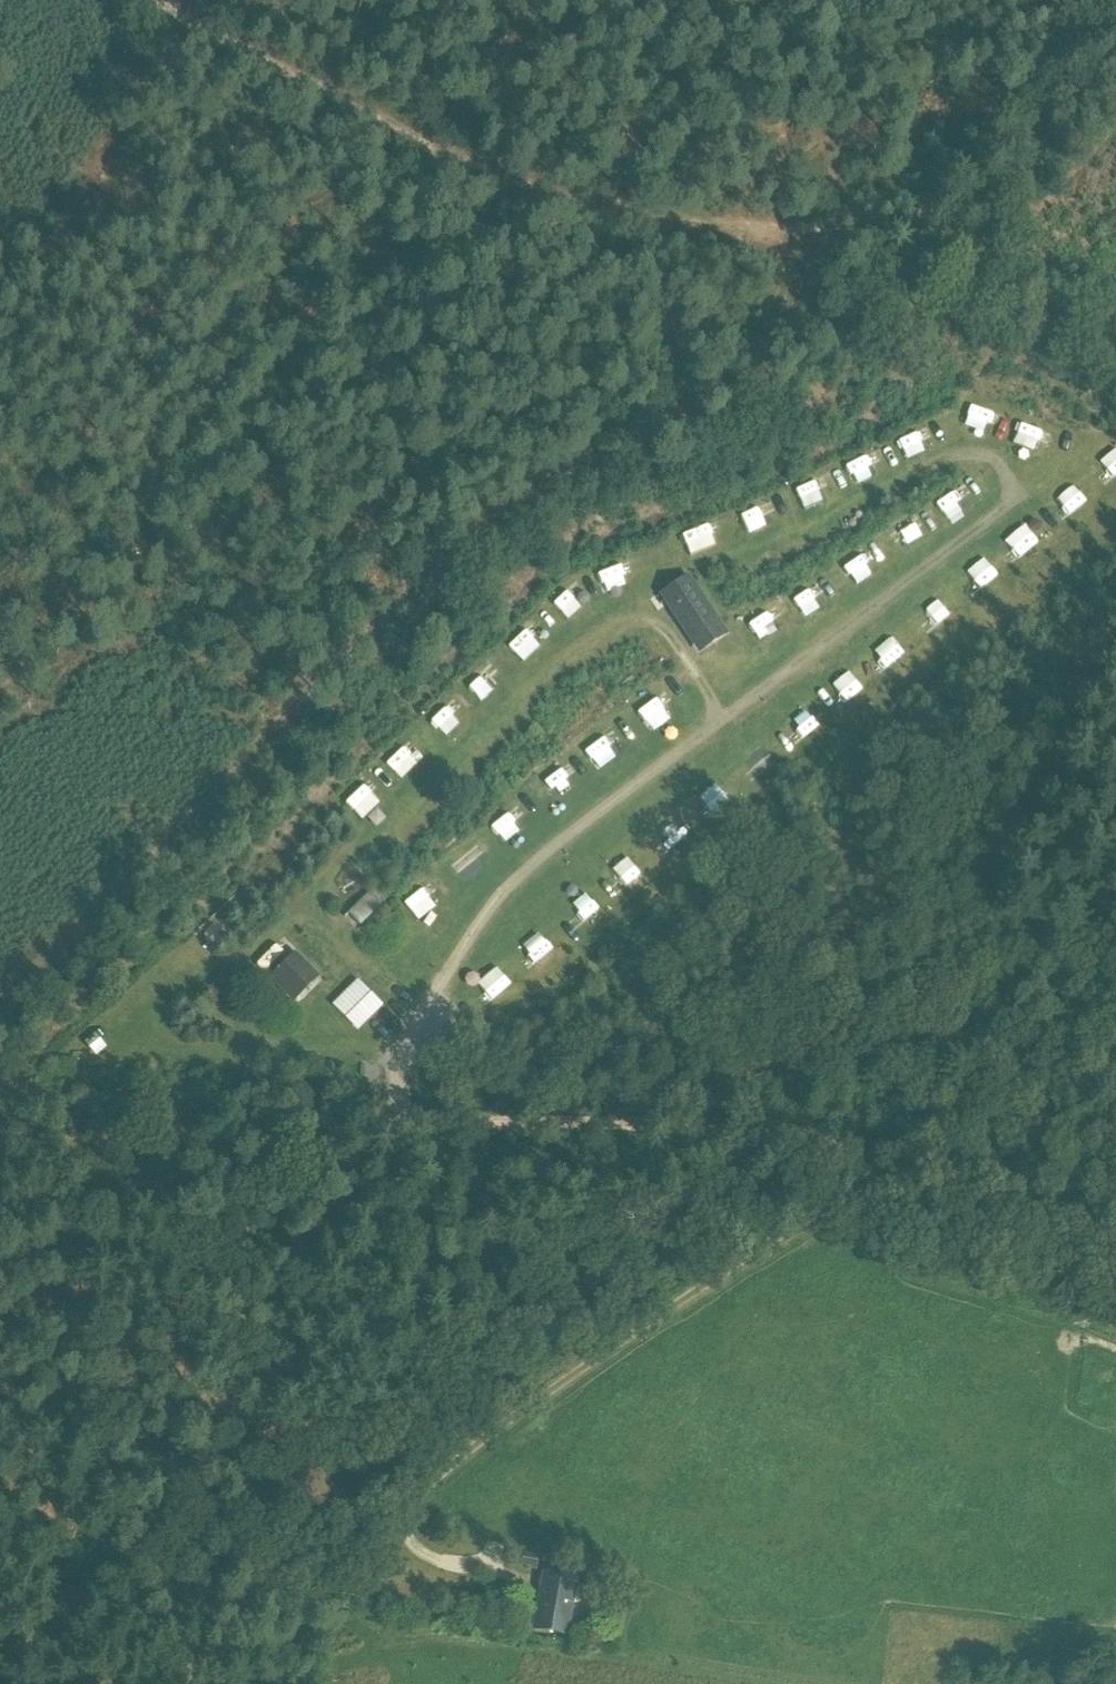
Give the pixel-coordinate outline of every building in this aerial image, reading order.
[(980,411),(1006,419),(1014,396),(987,388),(980,411)] [(814,481),(830,483),(832,463),(816,461),(814,481)] [(699,512),(701,532),(729,529),(727,509),(699,512)] [(865,545),(873,558),(887,550),(879,537),(865,545)] [(562,583),(572,594),(588,579),(578,569),(562,583)] [(821,569),(806,581),(822,601),(837,588),(821,569)] [(728,633),(718,619),(688,573),(659,593),(699,653),(728,633)] [(766,621),(783,616),(777,598),(760,603),(766,621)] [(536,643),(553,627),(537,609),(520,625),(536,643)] [(495,648),(476,665),(486,675),(504,658),(495,648)] [(450,721),(469,704),(454,687),(435,704),(450,721)] [(596,728),(612,746),(632,727),(616,710),(596,728)] [(395,744),(408,759),(432,738),(420,723),(395,744)] [(580,780),(592,752),(574,745),(562,772),(580,780)] [(375,797),(393,779),(377,762),(358,779),(375,797)] [(621,854),(636,872),(655,856),(639,838),(621,854)] [(442,864),(448,877),(460,872),(454,858),(442,864)] [(433,903),(450,885),(431,868),(414,886),(433,903)] [(269,978),(293,1002),(320,976),(296,951),(269,978)] [(374,968),(353,988),(371,1007),(392,986),(374,968)] [(538,1555),(523,1552),(520,1565),(536,1568),(538,1555)] [(545,1575),(540,1603),(535,1627),(566,1633),(575,1580),(545,1575)]
